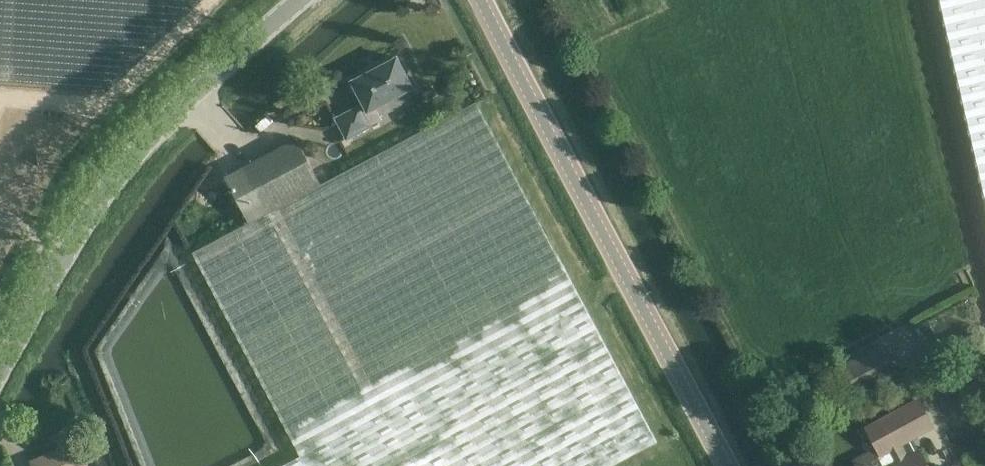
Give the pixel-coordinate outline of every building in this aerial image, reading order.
[(950,41),(952,49),(984,194),(984,0),(940,0),(950,41)] [(346,138),(347,139),(348,138),(369,127),(370,127),(371,126),(382,120),(375,108),(412,89),(414,88),(413,87),(412,87),(411,85),(415,82),(409,70),(405,72),(398,59),(397,57),(396,58),(353,81),(351,82),(352,83),(353,83),(364,105),(361,107),(360,105),(359,106),(359,107),(338,118),(337,118),(336,118),(337,120),(346,137),(346,138)] [(652,457),(486,101),(316,180),(296,139),(220,174),(244,226),(198,247),(298,461),(288,465),(633,465),(652,457)] [(880,345),(842,366),(848,378),(887,358),(880,345)] [(857,465),(928,465),(913,437),(933,427),(919,400),(866,428),(877,448),(854,460),(857,465)] [(77,463),(84,460),(77,443),(57,452),(59,457),(39,465),(78,465),(77,463)]
